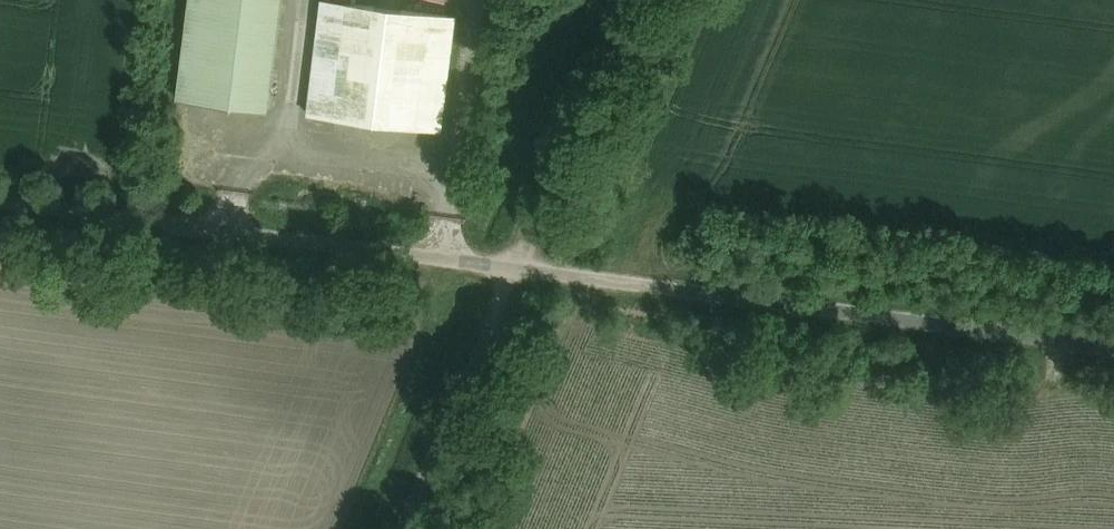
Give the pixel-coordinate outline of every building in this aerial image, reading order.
[(176,95),(267,106),(281,0),(188,0),(176,95)] [(363,0),(321,0),(307,112),(445,130),(460,12),(363,0)]
